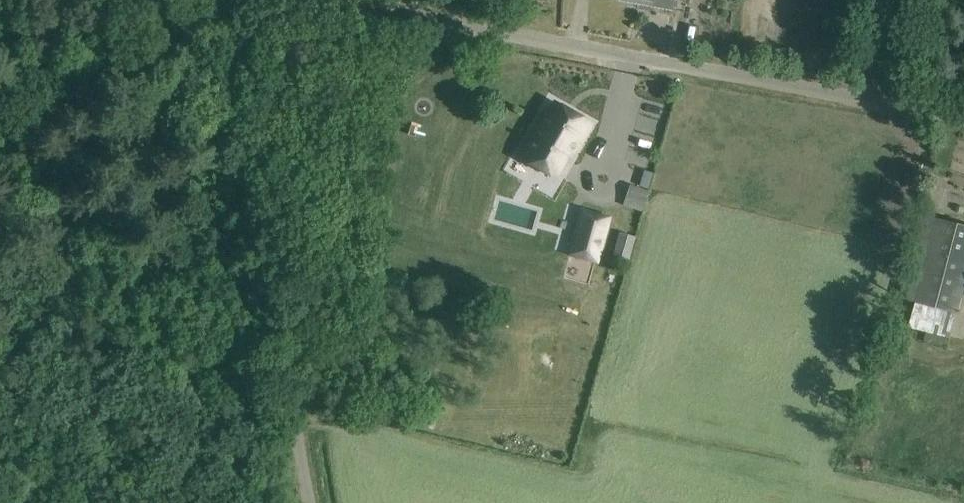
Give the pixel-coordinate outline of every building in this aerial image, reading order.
[(637,2),(671,9),(673,0),(637,0),(637,2)] [(544,112),(519,156),(553,175),(565,154),(570,157),(590,123),(555,103),(548,115),(544,112)] [(640,209),(645,188),(624,183),(619,204),(640,209)] [(568,254),(597,261),(609,215),(581,208),(568,254)] [(963,289),(963,224),(938,217),(916,301),(958,312),(963,289)] [(634,236),(621,232),(614,255),(628,258),(634,236)] [(417,412),(413,422),(433,429),(436,419),(417,412)]
